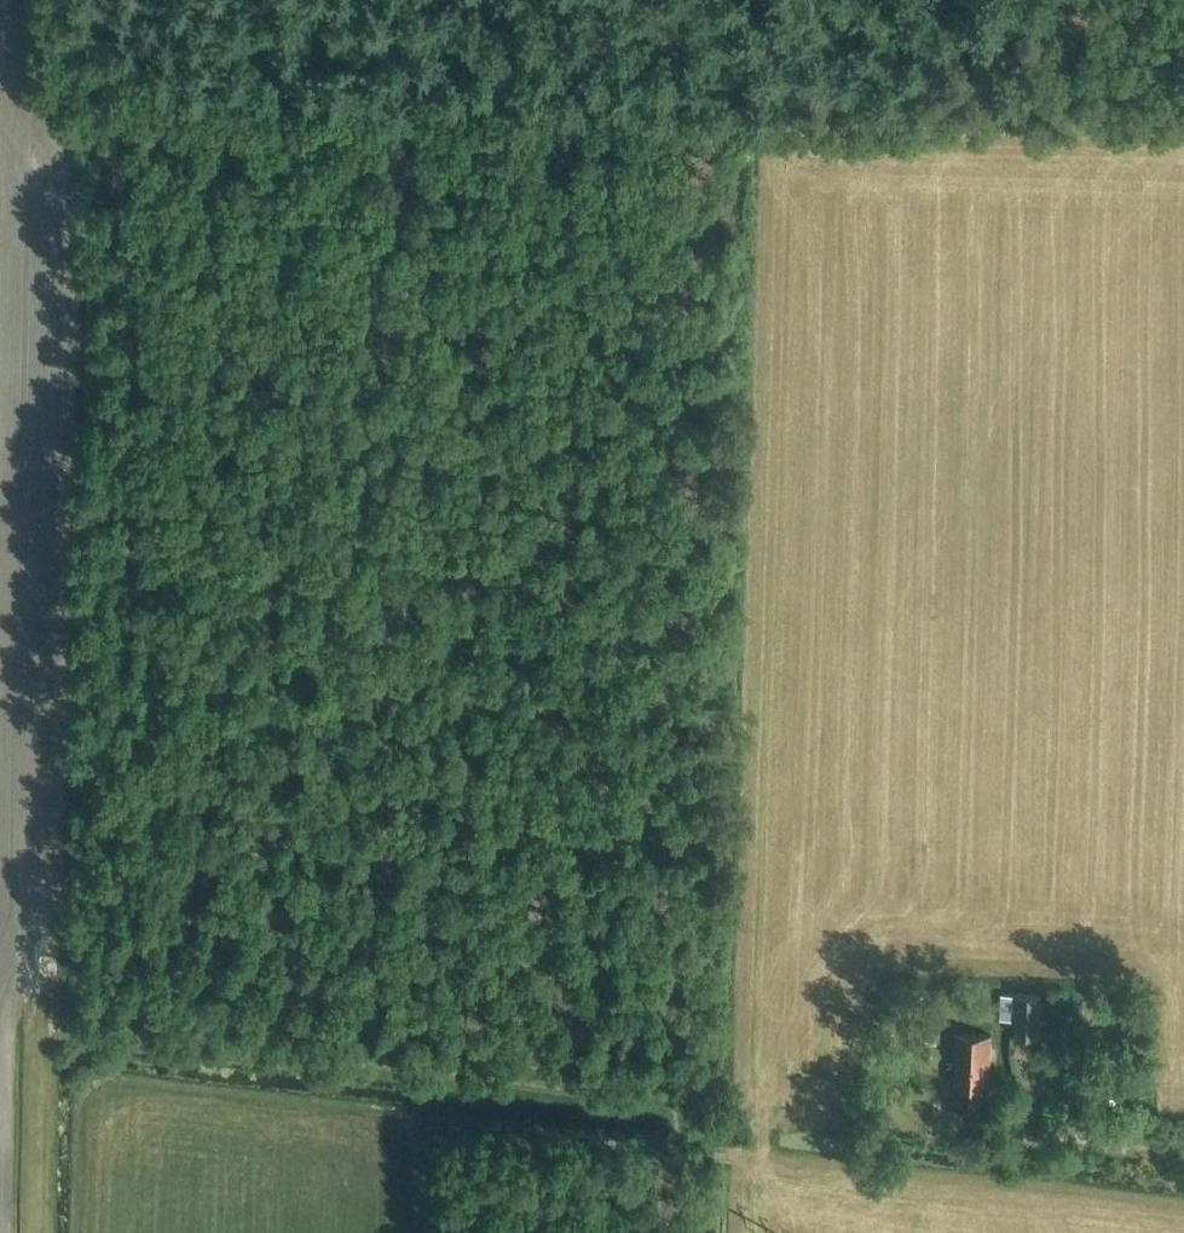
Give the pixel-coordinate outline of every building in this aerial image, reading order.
[(1011,1016),(1011,991),(999,991),(999,1016),(1011,1016)] [(1016,991),(1015,1020),(1014,1034),(1040,1036),(1043,992),(1016,991)] [(990,1086),(992,1033),(956,1032),(955,1053),(958,1053),(957,1085),(990,1086)]
